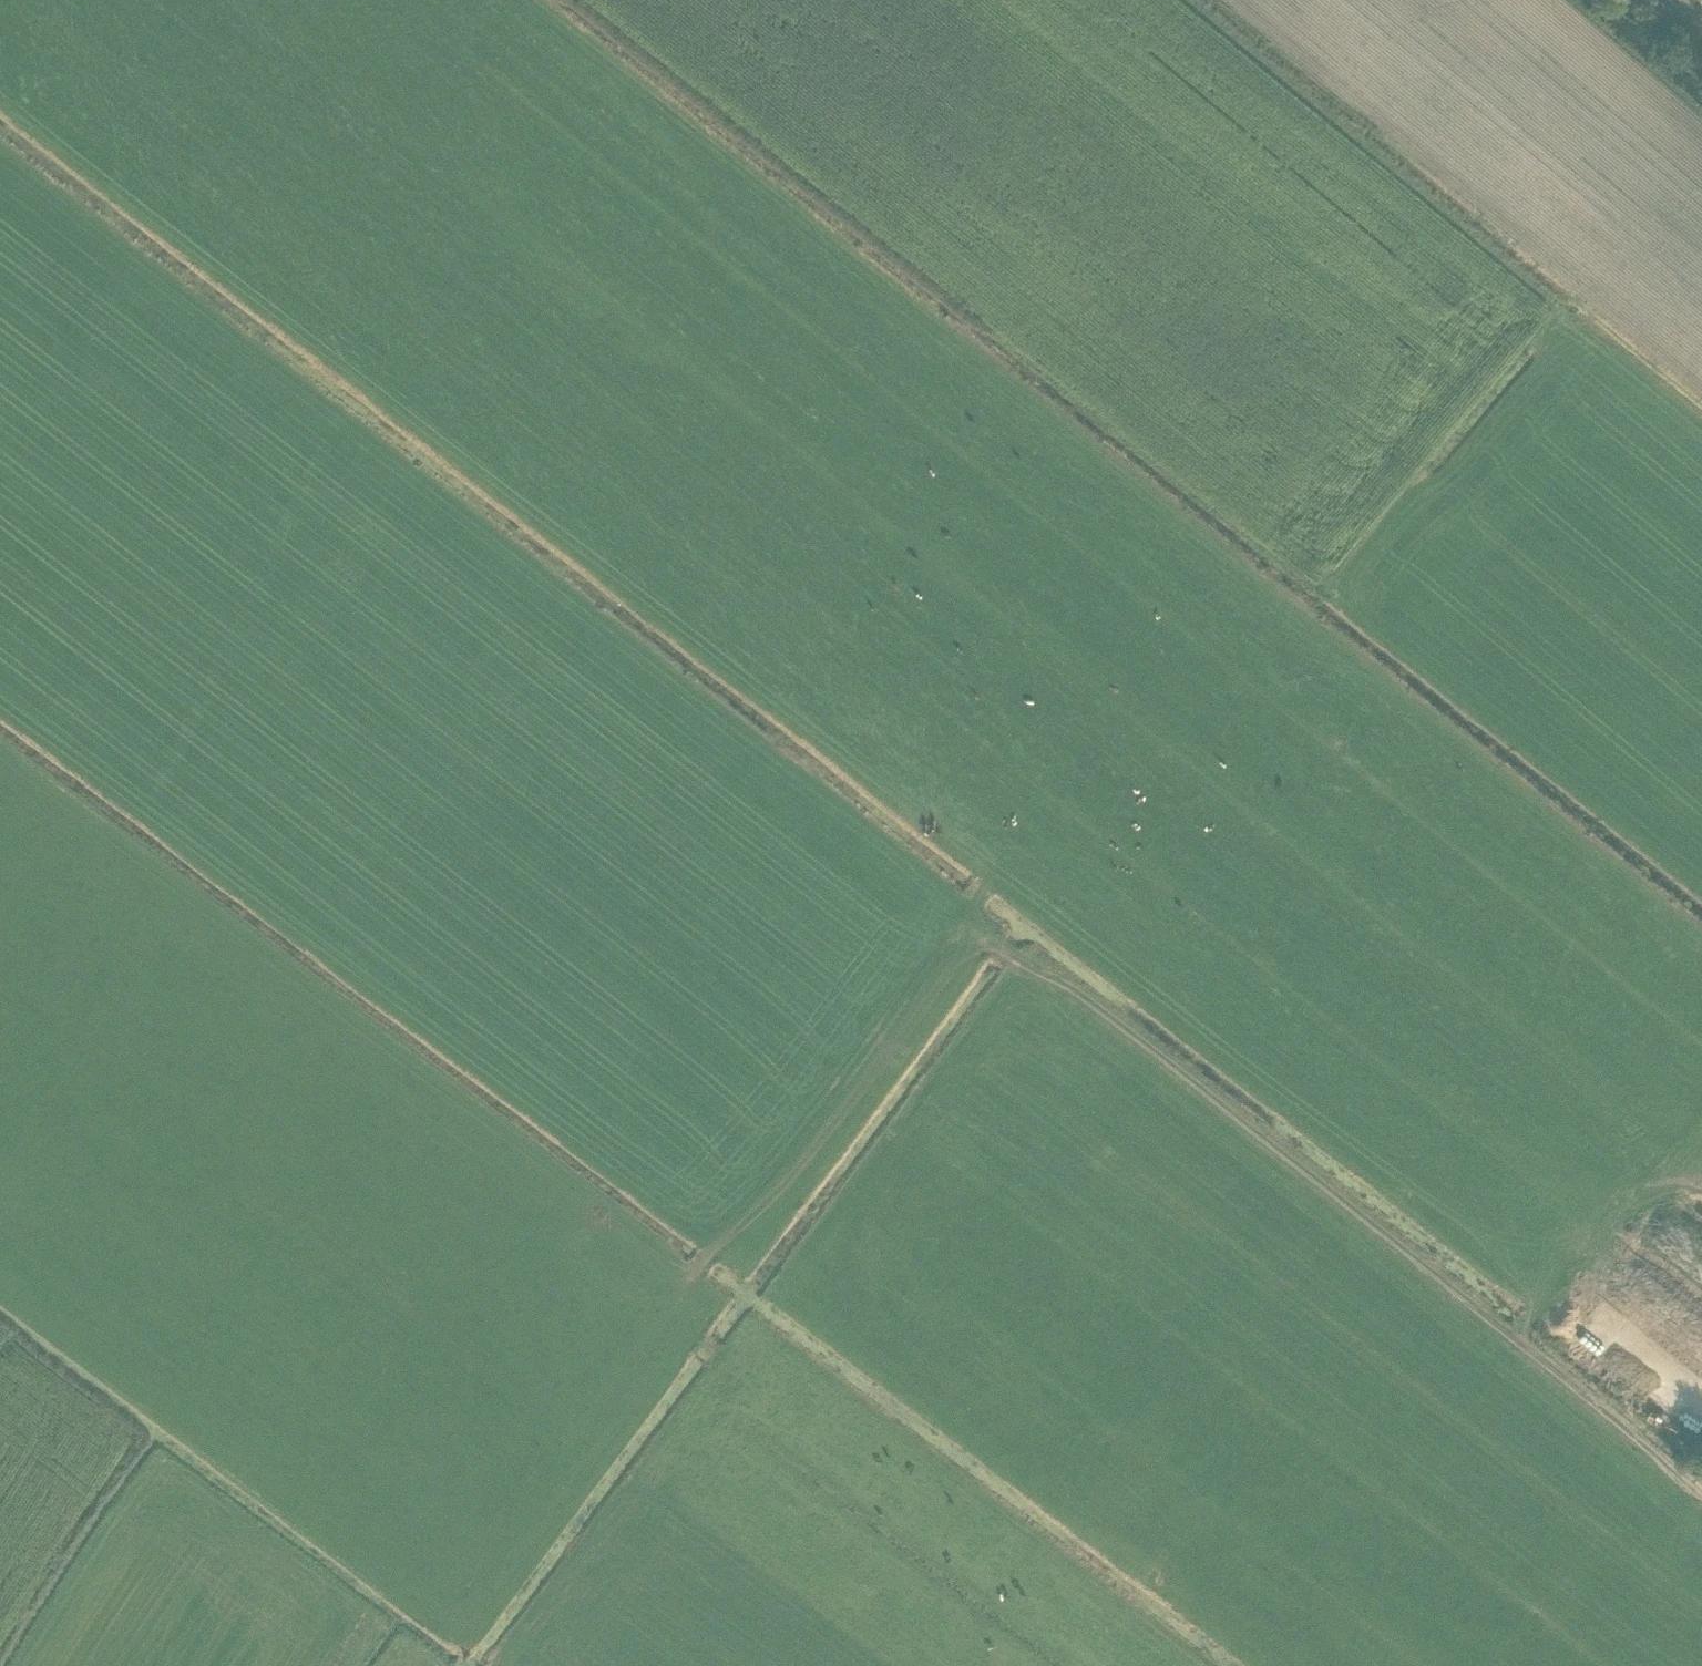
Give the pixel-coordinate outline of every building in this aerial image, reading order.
[(1691,1269),(1701,1281),(1701,1260),(1691,1269)]
